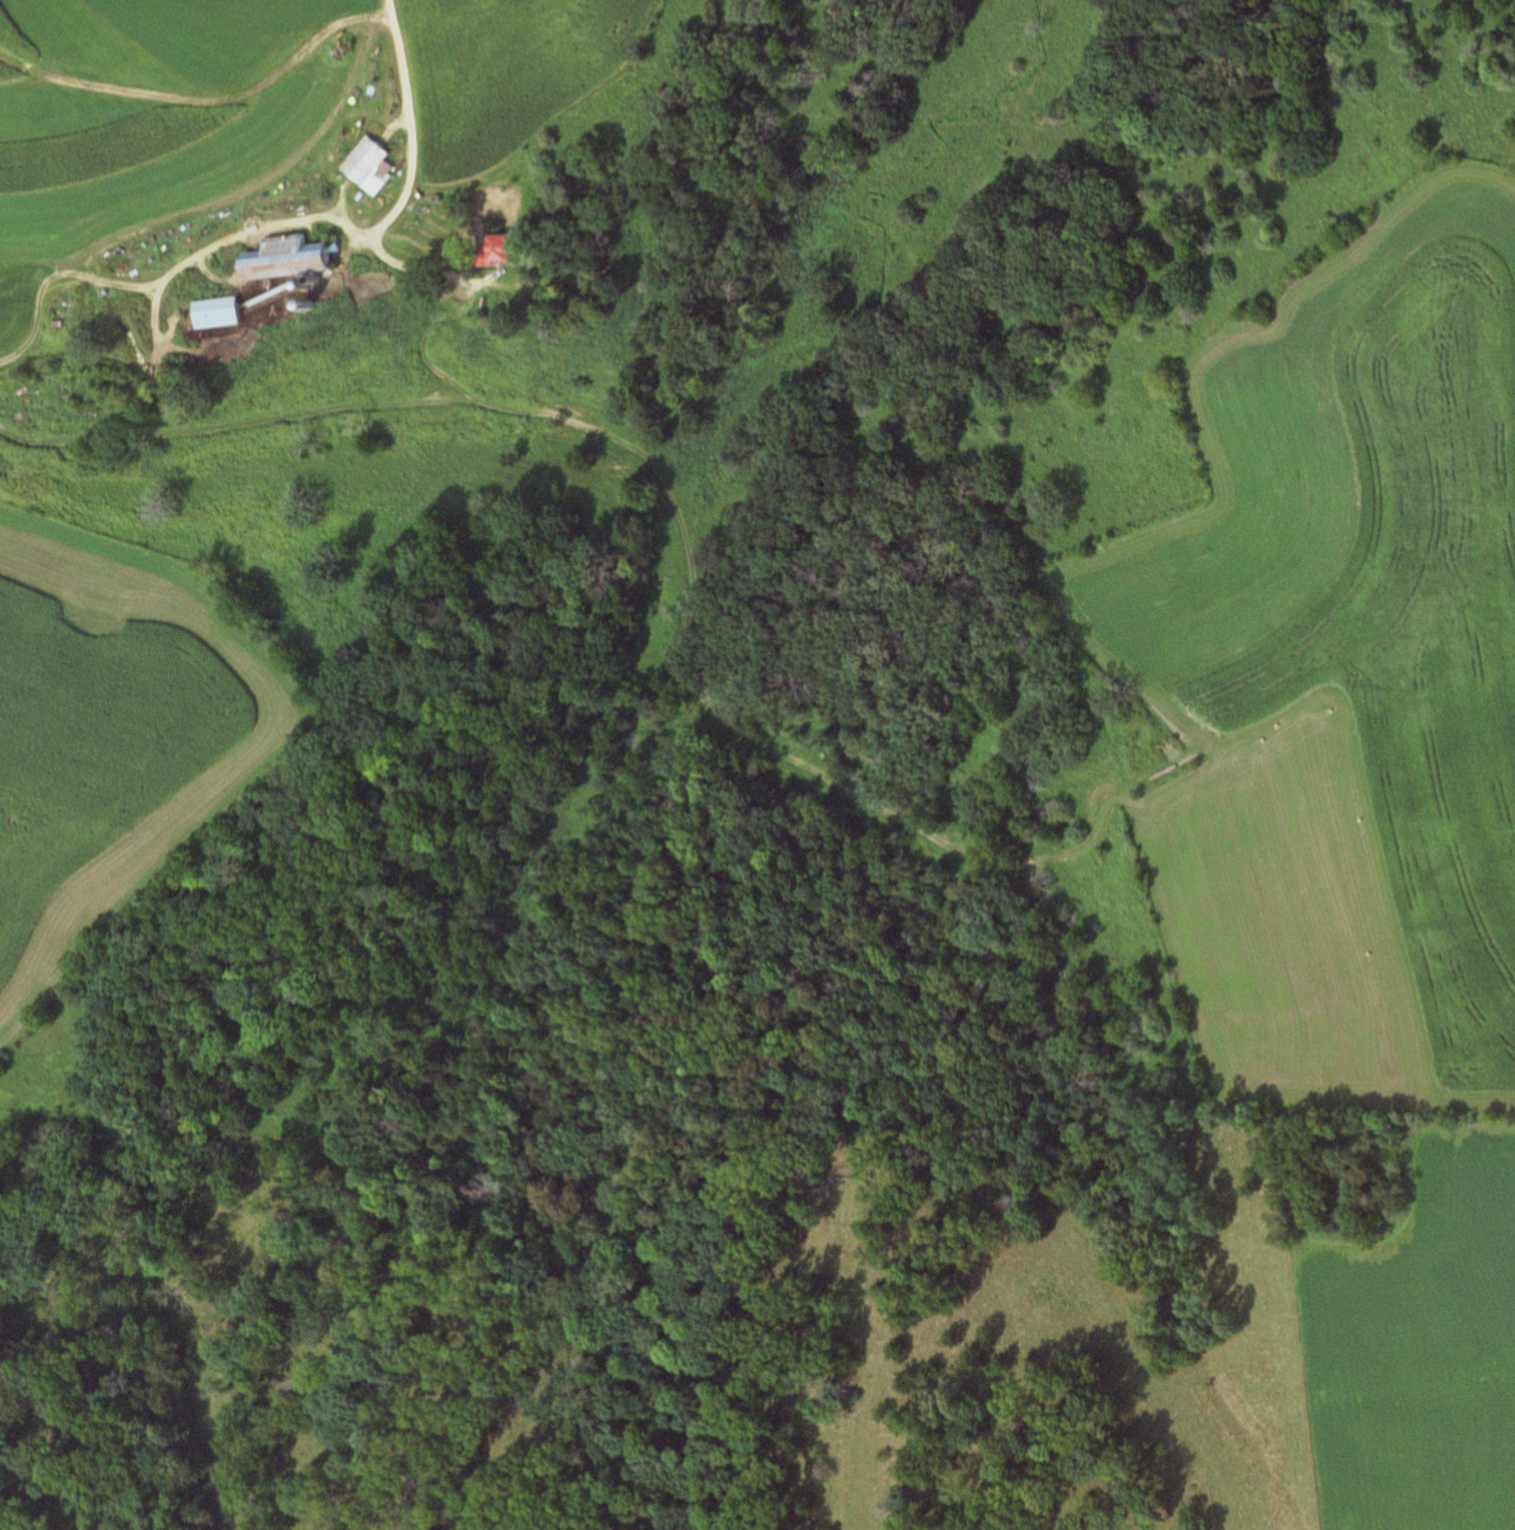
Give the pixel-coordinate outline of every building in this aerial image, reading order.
[(383,162),(388,155),(363,136),(337,170),(372,197),(393,170),(383,162)] [(234,283),(329,270),(326,253),(337,252),(335,240),(303,244),(302,234),(257,241),(258,252),(230,256),(234,283)] [(502,237),(478,237),(478,264),(502,264),(502,237)] [(188,303),(191,330),(238,325),(235,298),(188,303)]
